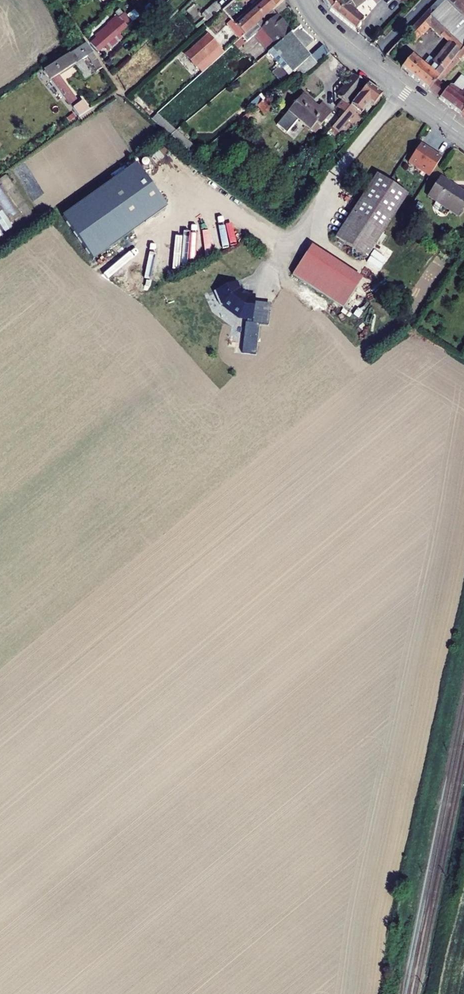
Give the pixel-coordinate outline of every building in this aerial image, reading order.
[(69,9),(78,4),(76,0),(64,0),(69,9)] [(224,12),(229,17),(245,0),(235,0),(224,12)] [(244,35),(272,11),(283,0),(265,0),(236,26),(238,29),(244,35)] [(329,9),(341,0),(323,0),(329,9)] [(329,9),(354,30),(362,20),(351,10),(364,0),(341,0),(329,9)] [(404,35),(413,43),(420,34),(422,35),(428,27),(440,36),(463,10),(463,0),(437,0),(404,35)] [(206,10),(211,16),(221,8),(215,2),(206,10)] [(440,36),(449,43),(459,31),(463,34),(463,20),(463,19),(463,10),(440,36)] [(254,36),(269,53),(288,36),(291,34),(272,11),(244,35),(240,39),(239,40),(243,45),(254,36)] [(185,18),(192,25),(197,20),(190,14),(185,18)] [(104,47),(108,50),(122,38),(118,34),(132,22),(126,15),(124,17),(123,15),(119,18),(116,15),(107,23),(107,25),(94,36),(96,38),(90,43),(99,52),(104,47)] [(234,32),(240,39),(244,35),(238,29),(234,32)] [(407,74),(427,91),(436,80),(458,51),(459,52),(463,46),(463,34),(459,31),(449,43),(448,44),(449,45),(434,62),(428,57),(420,67),(416,63),(407,74)] [(301,66),(306,72),(310,70),(329,54),(322,47),(308,58),(288,36),(269,53),(267,54),(280,69),(285,65),(290,71),(292,74),(301,66)] [(186,57),(200,74),(224,53),(209,37),(186,57)] [(86,41),(68,53),(74,62),(84,77),(91,73),(81,58),(87,55),(96,68),(102,65),(86,41)] [(459,52),(458,51),(436,80),(438,82),(457,62),(462,55),(463,56),(463,46),(459,52)] [(43,69),(78,115),(88,108),(82,99),(79,101),(59,73),(74,62),(68,53),(43,69)] [(409,58),(400,68),(407,74),(416,63),(409,58)] [(280,69),(285,76),(290,71),(285,65),(280,69)] [(341,100),(348,107),(366,85),(353,76),(336,96),(341,100)] [(436,80),(427,91),(438,99),(446,88),(438,82),(436,80)] [(331,128),(337,133),(355,112),(359,116),(369,104),(372,106),(381,95),(366,85),(348,107),(344,113),(331,128)] [(438,99),(458,114),(463,107),(463,87),(460,93),(451,86),(446,88),(438,99)] [(287,112),(309,130),(315,123),(319,127),(331,112),(322,103),(317,108),(310,103),(312,101),(303,94),(287,112)] [(137,97),(133,101),(151,118),(154,115),(137,97)] [(238,114),(242,119),(257,106),(262,102),(259,97),(238,114)] [(336,106),(344,113),(348,107),(341,100),(336,106)] [(257,106),(264,114),(269,110),(264,102),(262,102),(257,106)] [(151,120),(169,135),(174,129),(156,114),(151,120)] [(309,130),(313,134),(319,127),(315,123),(309,130)] [(174,131),(169,135),(190,153),(194,148),(174,131)] [(136,165),(62,217),(92,260),(166,207),(136,165)] [(409,195),(377,174),(335,237),(367,258),(409,195)] [(441,177),(428,196),(458,216),(463,207),(463,191),(441,177)] [(371,260),(375,263),(384,248),(380,245),(371,260)] [(377,264),(379,265),(388,251),(386,249),(377,264)] [(390,251),(380,266),(384,269),(394,254),(390,251)] [(308,256),(295,277),(348,310),(361,289),(308,256)] [(252,321),(254,298),(247,297),(244,295),(243,297),(239,294),(240,293),(237,291),(234,284),(213,294),(219,307),(221,308),(222,307),(239,318),(246,318),(246,321),(252,321)]
